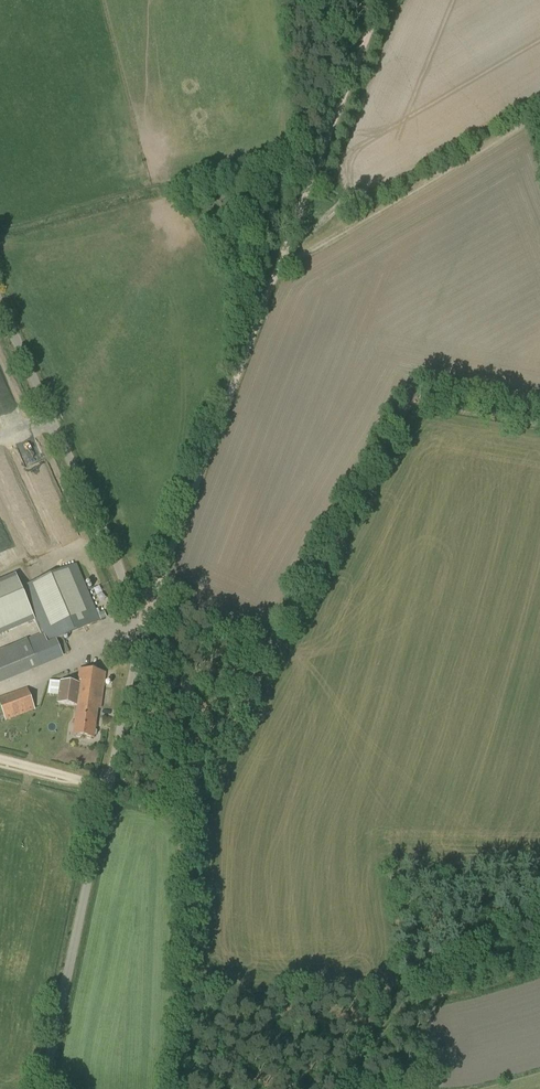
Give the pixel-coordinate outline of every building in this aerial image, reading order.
[(56,639),(100,622),(76,564),(23,587),(43,633),(0,651),(0,684),(64,658),(63,655),(69,652),(65,642),(59,645),(56,639)] [(15,572),(0,578),(0,633),(35,618),(15,572)] [(77,706),(76,714),(85,715),(85,713),(87,714),(97,715),(98,709),(100,709),(105,673),(80,669),(78,684),(61,682),(58,703),(77,706)] [(5,721),(35,710),(27,688),(0,698),(0,706),(5,721)] [(85,715),(76,714),(73,735),(94,738),(97,715),(87,714),(85,713),(85,715)]
